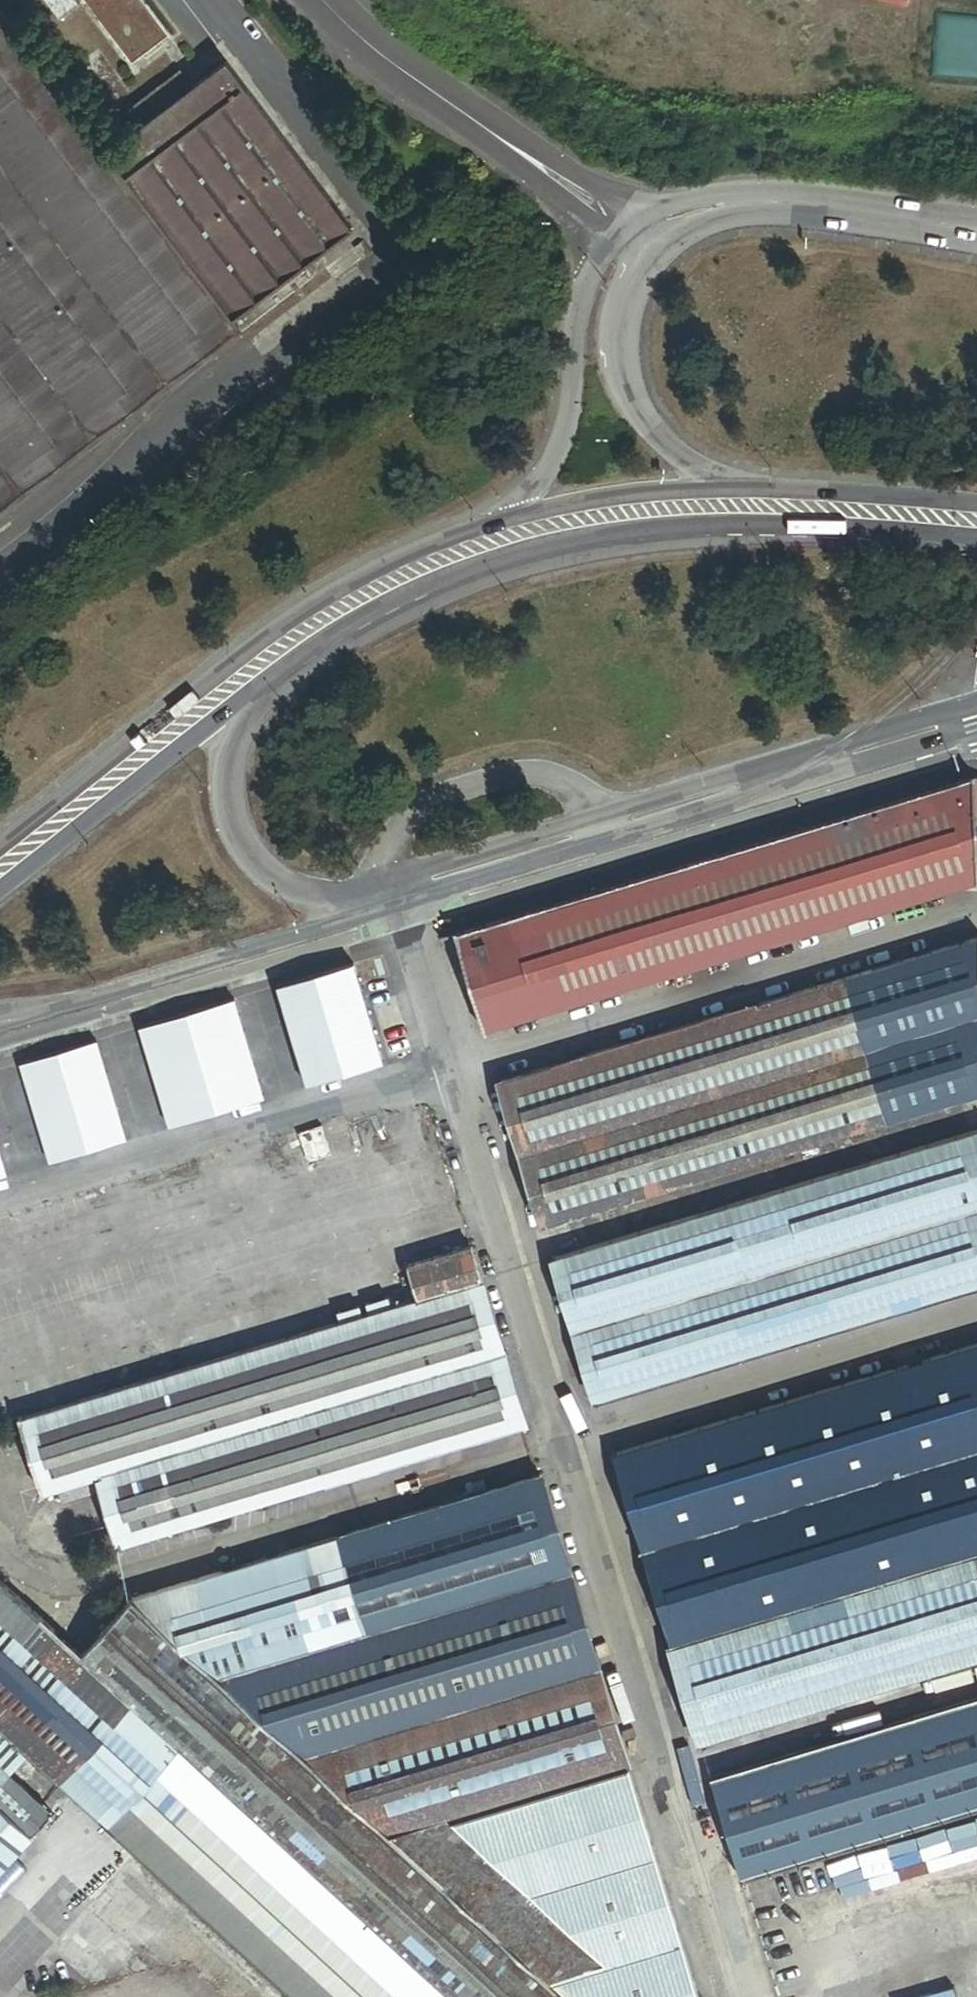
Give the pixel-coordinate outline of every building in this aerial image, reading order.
[(145,78),(180,51),(142,0),(86,0),(145,78)] [(248,332),(240,322),(112,153),(0,6),(0,520),(248,332)] [(112,153),(240,322),(313,266),(358,233),(231,64),(198,89),(148,126),(112,153)] [(137,112),(148,126),(198,89),(186,74),(137,112)] [(366,256),(357,244),(350,250),(358,261),(366,256)] [(240,322),(248,332),(249,334),(322,279),(313,266),(240,322)] [(974,879),(968,772),(441,931),(445,946),(458,947),(482,1027),(974,879)] [(498,1079),(540,1222),(976,1095),(976,1012),(972,937),(498,1079)] [(387,1068),(357,966),(279,989),(310,1091),(387,1068)] [(268,1102),(237,1001),(145,1029),(176,1131),(268,1102)] [(133,1144),(103,1042),(25,1065),(55,1167),(133,1144)] [(551,1257),(593,1398),(976,1282),(976,1130),(551,1257)] [(0,1138),(0,1181),(12,1178),(0,1138)] [(336,1321),(16,1419),(38,1491),(52,1487),(86,1476),(91,1474),(112,1544),(522,1420),(471,1245),(405,1264),(414,1297),(388,1305),(364,1312),(358,1314),(336,1321)] [(360,1300),(364,1312),(388,1305),(384,1293),(360,1300)] [(332,1309),(336,1321),(358,1314),(354,1302),(332,1309)] [(612,1458),(668,1644),(976,1551),(976,1348),(612,1458)] [(86,1476),(52,1487),(57,1500),(90,1489),(86,1476)] [(301,1757),(597,1665),(539,1478),(128,1600),(272,1732),(301,1757)] [(668,1644),(698,1742),(976,1657),(976,1551),(668,1644)] [(0,1582),(0,1724),(56,1776),(128,1698),(75,1650),(0,1582)] [(128,1600),(75,1650),(128,1698),(221,1783),(272,1732),(128,1600)] [(626,1762),(597,1665),(301,1757),(387,1835),(626,1762)] [(709,1776),(738,1875),(976,1801),(976,1693),(709,1776)] [(128,1698),(56,1776),(295,1996),(453,1996),(221,1783),(128,1698)] [(8,1773),(19,1760),(25,1755),(0,1732),(0,1765),(8,1773)] [(453,1996),(564,1996),(541,1977),(417,1863),(387,1835),(301,1757),(272,1732),(221,1783),(453,1996)] [(19,1760),(8,1773),(18,1781),(29,1769),(19,1760)] [(626,1762),(387,1835),(417,1863),(637,1798),(626,1762)] [(8,1773),(0,1765),(0,1782),(8,1773)] [(0,1782),(0,1863),(49,1810),(18,1781),(8,1773),(0,1782)] [(637,1798),(417,1863),(541,1977),(678,1934),(637,1798)] [(678,1934),(541,1977),(564,1996),(696,1996),(678,1934)]
